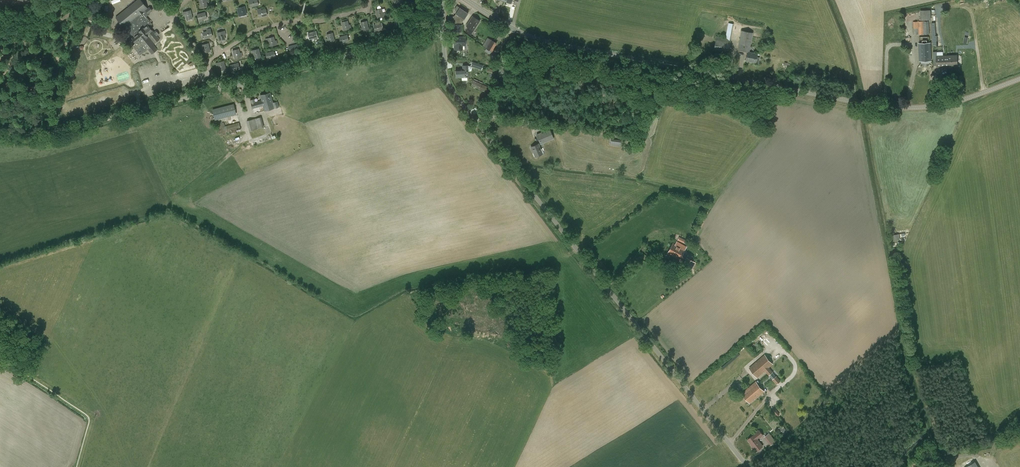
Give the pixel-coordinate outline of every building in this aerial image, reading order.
[(130,40),(129,41),(133,45),(132,45),(136,50),(140,55),(145,50),(146,50),(155,43),(154,43),(159,39),(155,34),(157,33),(156,31),(153,32),(149,27),(152,24),(147,18),(146,17),(149,14),(145,10),(147,8),(141,0),(137,0),(116,17),(123,27),(121,29),(130,40)] [(240,16),(247,15),(245,6),(236,8),(238,13),(239,12),(240,16)] [(462,23),(468,13),(457,6),(455,9),(455,12),(455,13),(456,13),(454,16),(453,16),(453,21),(454,21),(454,23),(462,23)] [(259,17),(267,15),(266,8),(264,9),(264,7),(257,9),(259,17)] [(377,18),(386,16),(385,12),(383,12),(382,8),(375,10),(377,18)] [(930,9),(920,10),(920,20),(931,20),(930,9)] [(186,20),(193,18),(191,10),(182,12),(183,16),(185,16),(186,20)] [(203,20),(207,19),(205,12),(197,14),(199,23),(203,21),(203,20)] [(466,32),(471,35),(480,21),(472,16),(466,26),(468,27),(466,32)] [(343,31),(352,29),(351,24),(349,24),(348,20),(341,22),(343,31)] [(361,31),(369,29),(367,20),(360,22),(361,26),(360,27),(361,31)] [(929,20),(913,21),(914,34),(930,33),(929,20)] [(378,31),(383,29),(382,22),(373,25),(375,33),(379,32),(378,31)] [(728,23),(725,37),(716,36),(713,50),(728,53),(734,24),(728,23)] [(204,39),(213,37),(211,28),(206,29),(207,31),(203,32),(204,39)] [(225,35),(226,35),(225,30),(217,32),(219,41),(226,39),(225,35)] [(750,52),(753,32),(741,30),(737,50),(750,52)] [(314,40),(318,39),(316,31),(307,33),(309,40),(313,39),(314,40)] [(333,32),(326,34),(327,38),(325,39),(327,43),(335,41),(333,32)] [(345,42),(349,42),(348,35),(339,37),(341,45),(345,44),(345,42)] [(276,45),(274,36),(266,38),(266,42),(268,41),(270,47),(276,45)] [(487,37),(482,46),(492,51),(497,42),(487,37)] [(455,50),(462,50),(462,45),(466,45),(466,38),(465,38),(459,38),(454,38),(454,45),(455,45),(455,50)] [(204,53),(211,51),(208,43),(200,45),(201,49),(203,49),(204,53)] [(920,60),(930,60),(929,44),(920,44),(920,60)] [(234,59),(243,57),(242,52),(240,53),(239,48),(232,50),(234,59)] [(251,51),(252,55),(253,54),(254,59),(261,57),(259,48),(251,51)] [(271,58),(276,57),(274,51),(265,53),(267,61),(272,60),(271,58)] [(759,57),(757,57),(757,53),(747,52),(745,61),(758,63),(759,57)] [(937,67),(957,66),(957,55),(936,56),(937,67)] [(225,69),(223,61),(216,63),(218,71),(225,69)] [(236,71),(240,69),(238,63),(230,65),(232,73),(236,72),(236,71)] [(456,77),(462,77),(462,80),(467,80),(467,77),(468,77),(468,65),(463,65),(463,70),(456,70),(456,77)] [(74,84),(76,77),(70,75),(68,82),(74,84)] [(486,92),(488,87),(473,80),(471,85),(486,92)] [(264,111),(279,107),(277,101),(273,102),(270,92),(260,95),(261,99),(255,101),(254,99),(250,100),(252,109),(263,106),(264,111)] [(213,110),(215,119),(236,114),(234,104),(213,110)] [(249,131),(264,127),(261,117),(247,121),(249,131)] [(217,128),(219,134),(241,128),(239,122),(225,126),(217,128)] [(537,135),(541,144),(553,139),(550,129),(537,135)] [(531,147),(535,157),(543,154),(538,144),(531,147)] [(679,260),(685,250),(687,247),(677,241),(674,244),(673,243),(667,253),(679,260)] [(689,270),(691,271),(696,263),(690,260),(686,258),(683,263),(682,266),(683,267),(689,270)] [(773,372),(769,367),(773,364),(765,355),(750,368),(757,377),(765,370),(769,375),(773,372)] [(756,382),(748,389),(755,399),(764,391),(756,382)] [(755,399),(748,389),(747,390),(742,394),(750,403),(755,398),(755,399)] [(763,446),(757,439),(760,437),(763,435),(759,431),(757,433),(748,440),(752,445),(756,451),(763,446)] [(775,441),(771,435),(766,439),(770,445),(775,441)]
